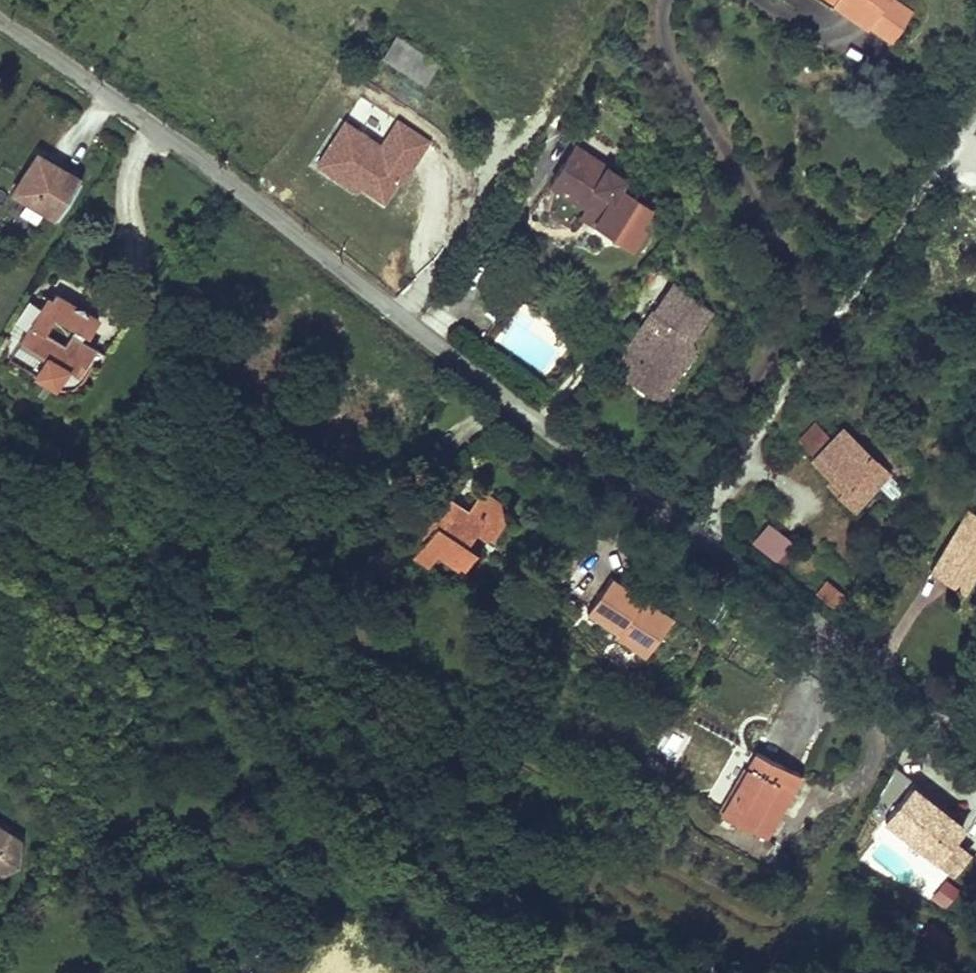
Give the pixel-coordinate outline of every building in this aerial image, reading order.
[(833,12),(829,19),(861,40),(870,26),(886,0),(815,0),(833,12)] [(892,0),(886,0),(870,26),(896,42),(913,13),(892,0)] [(398,31),(384,52),(427,81),(442,60),(398,31)] [(347,118),(320,159),(351,181),(360,169),(390,190),(399,177),(410,161),(414,164),(431,138),(400,117),(383,142),(347,118)] [(592,199),(605,208),(599,216),(635,240),(659,203),(625,180),(630,172),(580,140),(557,176),(592,199)] [(39,153),(15,190),(56,217),(80,179),(39,153)] [(414,164),(410,161),(399,177),(403,180),(414,164)] [(385,197),(390,190),(360,169),(351,181),(359,186),(362,181),(385,197)] [(586,207),(599,216),(605,208),(592,199),(586,207)] [(714,302),(678,275),(657,303),(656,302),(655,303),(661,307),(652,319),(647,315),(628,340),(632,343),(618,362),(651,387),(679,349),(695,346),(693,331),(714,302)] [(45,297),(19,341),(75,374),(81,364),(86,367),(96,350),(85,343),(98,320),(55,294),(51,300),(45,297)] [(661,307),(655,303),(647,315),(652,319),(661,307)] [(618,362),(632,343),(628,340),(614,359),(618,362)] [(660,393),(695,346),(679,349),(651,387),(660,393)] [(821,449),(835,434),(819,419),(804,434),(821,449)] [(821,449),(817,453),(845,482),(840,487),(857,504),(891,470),(845,424),(835,434),(821,449)] [(422,490),(424,503),(415,517),(432,528),(410,561),(425,571),(433,558),(460,575),(473,554),(463,547),(472,534),(481,540),(489,539),(499,525),(495,503),(477,491),(462,513),(446,502),(442,486),(422,490)] [(934,560),(968,582),(975,569),(975,503),(973,501),(934,560)] [(432,528),(415,517),(406,531),(423,542),(432,528)] [(758,536),(779,554),(793,537),(771,519),(758,536)] [(833,607),(843,594),(826,580),(816,592),(833,607)] [(638,603),(607,582),(583,616),(613,636),(611,640),(641,661),(663,629),(634,609),(638,603)] [(638,603),(634,609),(663,629),(667,623),(638,603)] [(764,765),(729,826),(773,851),(808,789),(764,765)] [(883,814),(937,855),(952,835),(962,820),(909,780),(883,814)] [(20,844),(0,831),(0,876),(20,844)] [(968,847),(952,835),(937,855),(953,867),(968,847)] [(20,844),(0,876),(0,879),(17,868),(20,844)]
